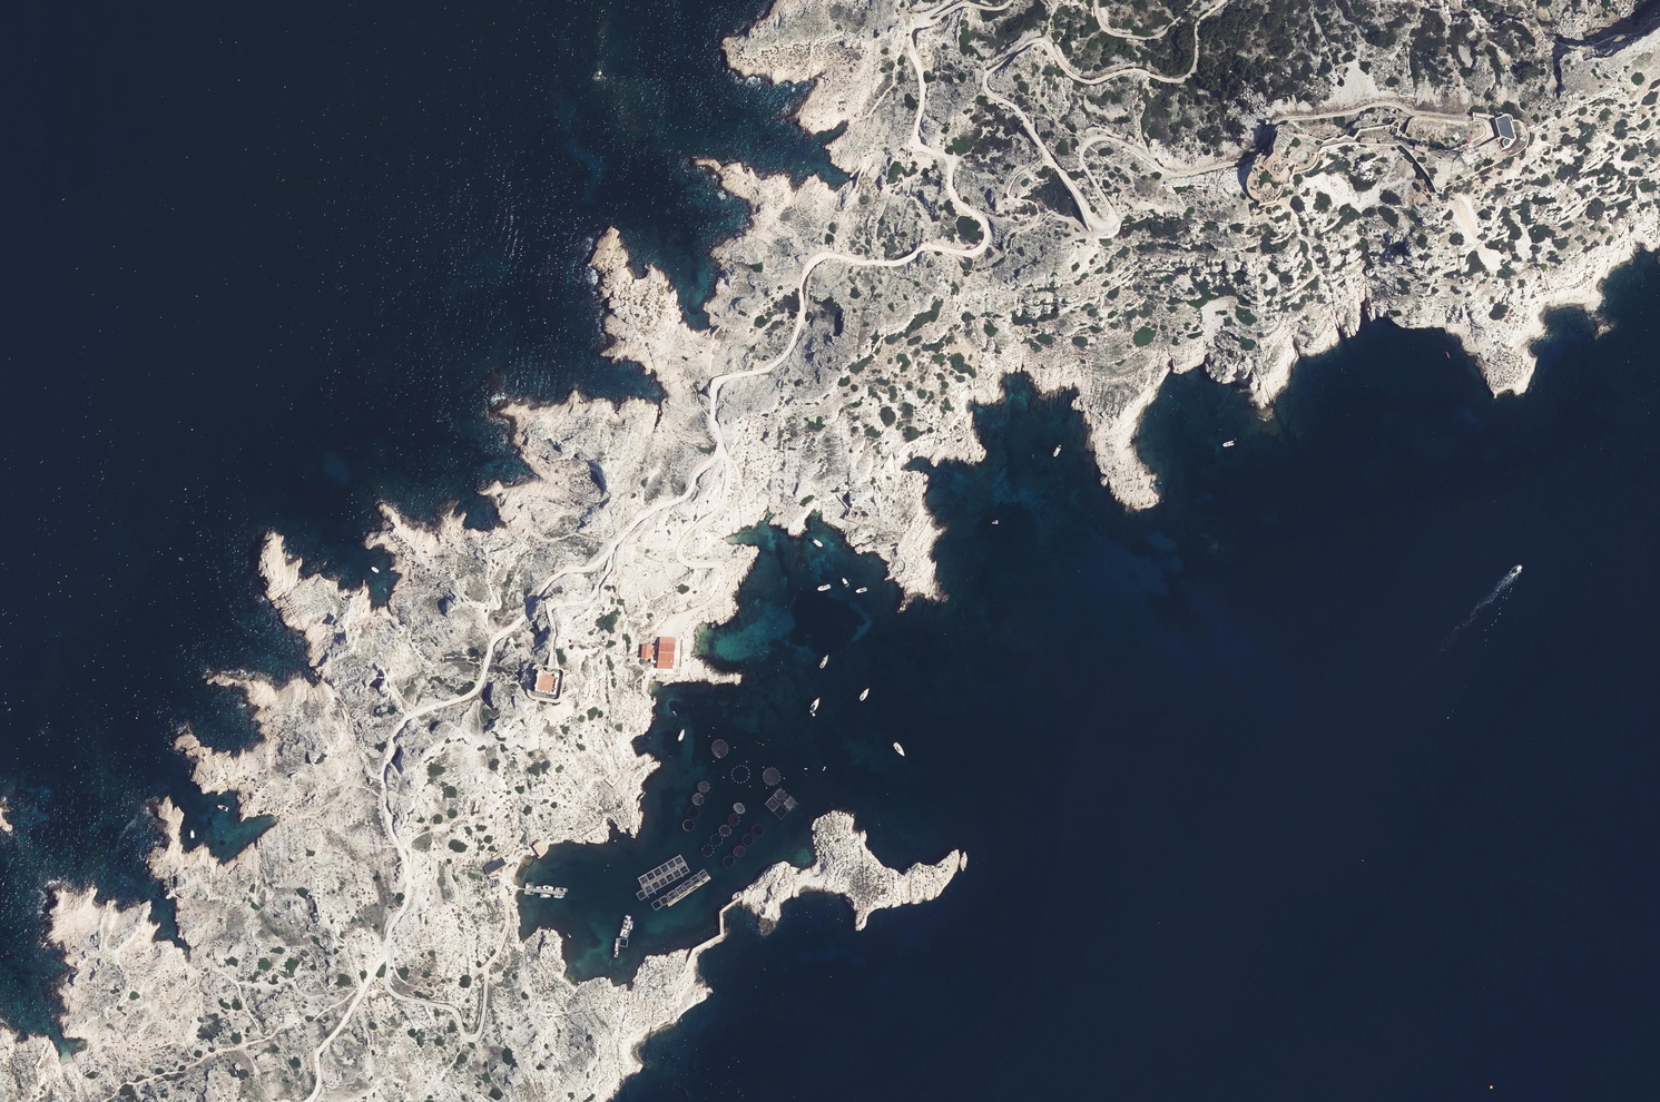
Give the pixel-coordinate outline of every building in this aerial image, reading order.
[(1506,114),(1494,118),(1500,136),(1497,138),(1501,150),(1510,147),(1516,139),(1512,121),(1509,115),(1506,114)] [(1420,143),(1416,142),(1415,146),(1414,149),(1426,153),(1427,149),(1428,146),(1420,143)] [(657,650),(652,650),(652,645),(642,644),(641,659),(651,659),(651,654),(657,655),(657,667),(673,668),(675,638),(658,637),(657,650)] [(538,670),(538,674),(537,673),(536,677),(537,677),(536,684),(535,683),(534,687),(535,687),(535,691),(539,691),(539,693),(542,693),(542,692),(547,693),(546,694),(557,696),(560,674),(555,673),(555,672),(553,672),(552,673),(549,672),(545,671),(545,670),(542,670),(542,671),(538,670)] [(613,770),(604,780),(611,786),(620,776),(613,770)] [(541,841),(532,846),(538,854),(546,849),(541,841)] [(488,874),(507,865),(503,857),(485,868),(488,874)] [(492,886),(503,883),(501,874),(490,877),(492,886)]
